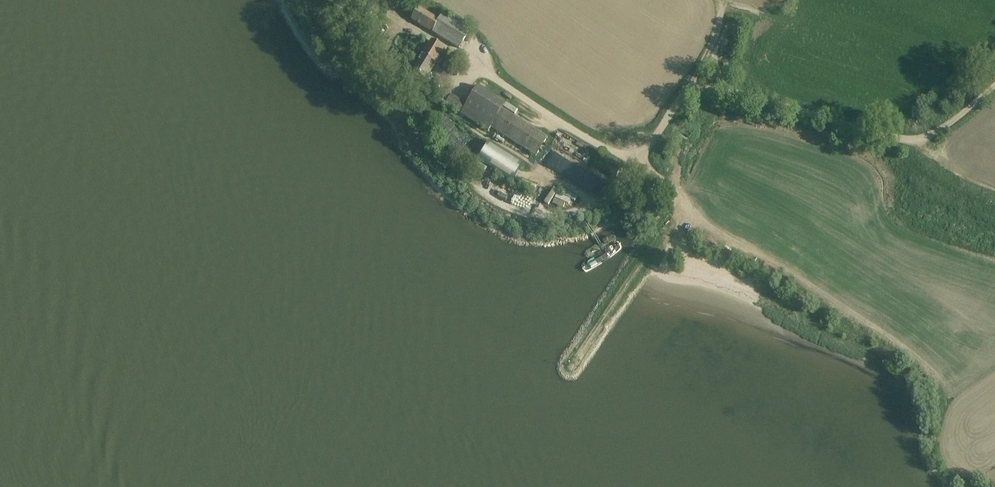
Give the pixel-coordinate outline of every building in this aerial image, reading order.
[(443,15),(439,20),(419,8),(411,21),(432,33),(459,49),(470,31),(443,15)] [(444,49),(432,41),(414,71),(426,79),(444,49)] [(548,137),(503,108),(506,104),(478,86),(467,104),(451,94),(452,93),(447,91),(440,102),(460,114),(489,132),(491,128),(536,157),(548,137)] [(489,142),(477,160),(512,182),(523,164),(489,142)]
